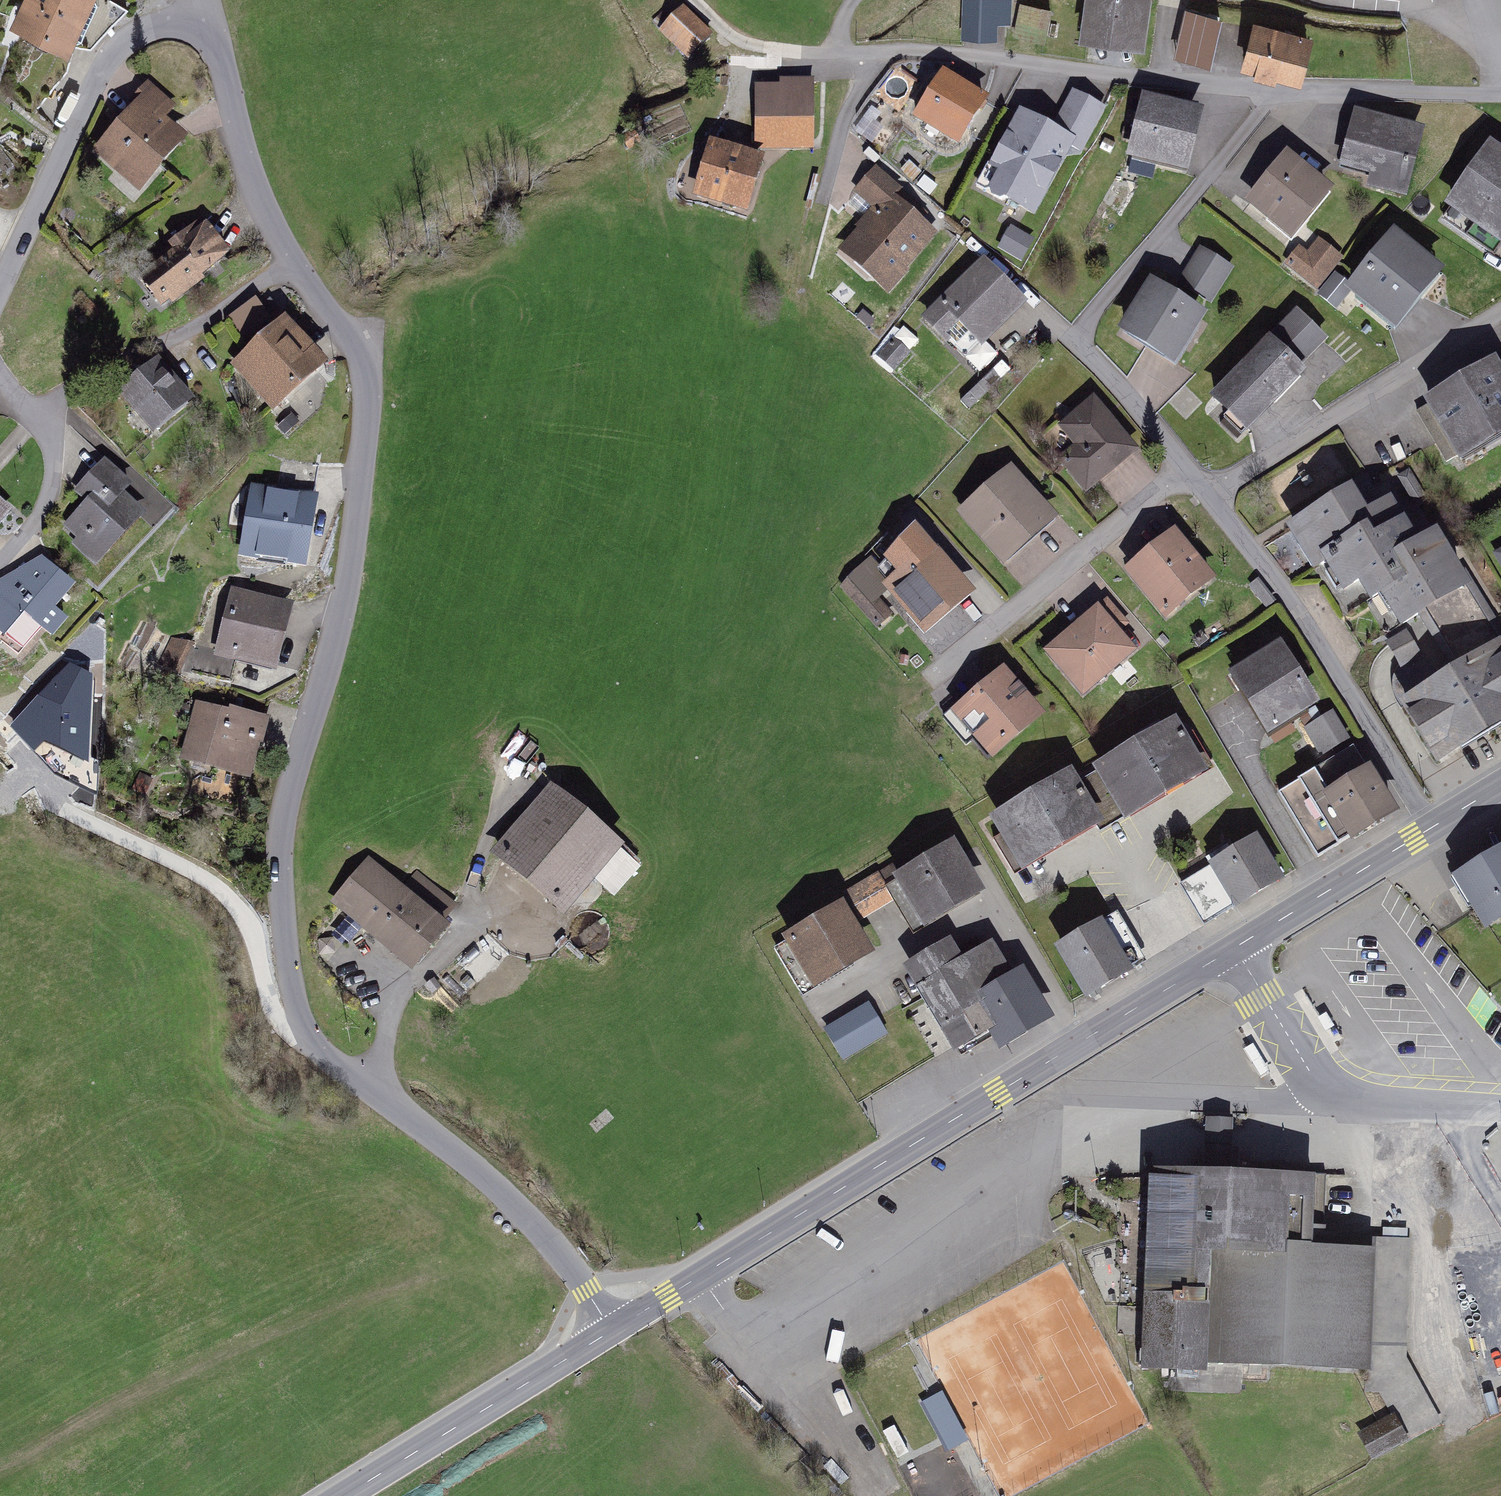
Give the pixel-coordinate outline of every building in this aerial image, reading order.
[(0,19),(0,35),(43,57),(71,0),(9,0),(0,19)] [(962,39),(996,41),(997,25),(1009,26),(1011,0),(964,0),(962,39)] [(1081,37),(1144,45),(1149,0),(1086,0),(1081,37)] [(1017,28),(1046,35),(1051,13),(1022,6),(1017,28)] [(675,10),(648,35),(677,68),(705,43),(675,10)] [(1221,19),(1186,10),(1175,56),(1210,65),(1221,19)] [(1302,44),(1242,28),(1231,70),(1291,86),(1302,44)] [(944,73),(911,120),(955,150),(987,103),(944,73)] [(774,92),(745,92),(745,158),(807,158),(807,84),(774,84),(774,92)] [(167,111),(140,89),(81,164),(136,208),(182,151),(154,128),(167,111)] [(1051,126),(1020,110),(977,191),(1034,221),(1069,156),(1083,154),(1107,108),(1070,89),(1051,126)] [(1202,114),(1143,99),(1127,159),(1187,174),(1202,114)] [(1426,127),(1354,110),(1341,161),(1375,170),(1371,186),(1409,195),(1426,127)] [(744,165),(691,149),(674,205),(728,220),(744,165)] [(1475,151),(1430,213),(1485,252),(1500,230),(1500,170),(1475,151)] [(1332,191),(1287,155),(1247,204),(1293,241),(1332,191)] [(870,215),(834,260),(879,296),(925,238),(887,208),(899,192),(870,170),(848,198),(870,215)] [(159,253),(123,288),(150,317),(220,264),(200,226),(154,245),(159,253)] [(999,249),(1023,263),(1036,239),(1012,226),(999,249)] [(1444,273),(1396,233),(1349,289),(1397,329),(1444,273)] [(1305,261),(1291,251),(1278,269),(1315,297),(1339,265),(1315,248),(1305,261)] [(1200,249),(1178,283),(1211,304),(1233,269),(1200,249)] [(975,264),(913,326),(934,347),(948,332),(971,355),(1018,307),(975,264)] [(1206,319),(1150,281),(1116,329),(1173,368),(1206,319)] [(234,353),(214,369),(252,416),(310,370),(257,304),(219,334),(234,353)] [(1296,310),(1269,338),(1301,369),(1328,341),(1296,310)] [(893,369),(916,344),(898,328),(875,354),(893,369)] [(1269,338),(1211,397),(1249,434),(1307,375),(1301,369),(1269,338)] [(1422,403),(1457,461),(1500,435),(1500,370),(1494,359),(1422,403)] [(147,367),(108,395),(138,437),(177,409),(147,367)] [(1069,451),(1049,465),(1076,499),(1131,457),(1086,400),(1051,427),(1069,451)] [(86,504),(63,527),(77,540),(72,546),(96,569),(147,515),(127,495),(134,488),(104,459),(73,492),(86,504)] [(1006,472),(949,518),(990,569),(1047,523),(1006,472)] [(318,498),(252,487),(240,560),(306,571),(318,498)] [(1352,490),(1285,530),(1313,576),(1324,570),(1343,602),(1358,593),(1370,612),(1383,604),(1401,633),(1406,630),(1429,616),(1468,593),(1470,592),(1437,537),(1418,549),(1390,502),(1368,516),(1352,490)] [(0,500),(0,531),(15,513),(0,500)] [(1169,535),(1120,577),(1159,623),(1208,581),(1169,535)] [(881,583),(865,564),(830,593),(866,635),(887,618),(908,642),(962,597),(921,549),(881,583)] [(1492,559),(1500,576),(1500,554),(1492,559)] [(20,650),(40,626),(53,637),(66,622),(54,611),(76,586),(41,557),(0,580),(0,634),(20,650)] [(289,605),(234,590),(217,657),(272,671),(289,605)] [(1400,706),(1438,768),(1500,730),(1500,647),(1468,593),(1429,616),(1461,668),(1400,706)] [(1104,599),(1036,660),(1075,703),(1129,654),(1117,641),(1130,629),(1104,599)] [(1406,630),(1401,633),(1385,643),(1401,669),(1422,656),(1406,630)] [(184,650),(165,642),(153,670),(172,678),(184,650)] [(1281,645),(1229,674),(1261,731),(1314,702),(1281,645)] [(994,673),(944,716),(984,762),(1034,719),(994,673)] [(37,689),(6,721),(28,745),(62,771),(82,780),(84,720),(67,713),(72,703),(37,689)] [(258,728),(185,708),(169,763),(243,783),(258,728)] [(1332,721),(1305,734),(1318,760),(1345,747),(1332,721)] [(1178,724),(1097,770),(1124,817),(1205,771),(1178,724)] [(1350,757),(1278,799),(1314,861),(1386,818),(1350,757)] [(1073,775),(991,820),(1020,872),(1102,826),(1073,775)] [(624,849),(549,786),(489,857),(565,921),(596,884),(614,899),(640,868),(621,853),(624,849)] [(1258,839),(1181,885),(1205,926),(1233,909),(1236,913),(1285,884),(1258,839)] [(955,844),(893,881),(924,931),(985,894),(955,844)] [(1453,883),(1486,936),(1500,927),(1500,853),(1453,883)] [(369,860),(330,906),(413,976),(451,930),(443,923),(458,906),(417,871),(403,888),(369,860)] [(877,874),(846,893),(863,920),(894,902),(877,874)] [(844,905),(785,941),(816,993),(876,957),(844,905)] [(1117,916),(1056,952),(1086,1003),(1133,976),(1130,972),(1145,963),(1117,916)] [(951,940),(902,969),(954,1056),(989,1036),(1000,1053),(1054,1022),(1024,971),(1013,977),(994,944),(964,961),(951,940)] [(868,1004),(820,1033),(838,1064),(887,1035),(868,1004)] [(1233,1122),(1205,1121),(1204,1171),(1231,1172),(1233,1122)] [(1320,1183),(1130,1178),(1125,1365),(1381,1372),(1384,1253),(1318,1251),(1320,1183)] [(1385,1418),(1352,1438),(1367,1463),(1400,1443),(1385,1418)]
